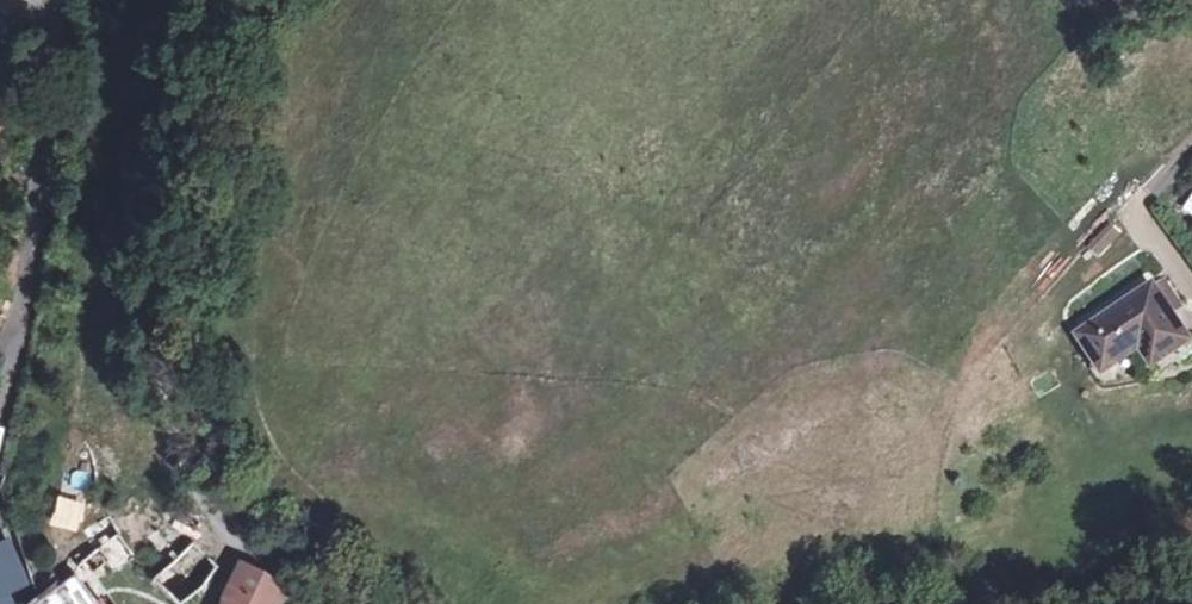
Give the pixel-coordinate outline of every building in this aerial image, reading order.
[(0,141),(10,105),(0,102),(0,141)] [(1110,221),(1086,245),(1102,261),(1126,237),(1110,221)] [(1181,306),(1163,280),(1080,335),(1103,370),(1143,344),(1155,362),(1188,340),(1170,313),(1181,306)] [(159,511),(151,498),(122,518),(130,531),(159,511)] [(177,555),(192,542),(201,525),(184,508),(156,531),(177,555)] [(101,545),(99,547),(110,561),(115,566),(133,551),(105,519),(90,532),(101,545)] [(192,542),(177,555),(151,579),(174,603),(181,603),(201,588),(216,565),(192,542)] [(0,544),(0,603),(13,603),(8,594),(20,589),(0,544)] [(110,561),(99,547),(84,560),(94,573),(110,561)] [(94,573),(84,560),(76,566),(73,573),(80,582),(94,573)] [(240,564),(226,599),(246,603),(270,603),(280,588),(240,564)] [(73,573),(33,603),(95,603),(80,582),(73,573)]
